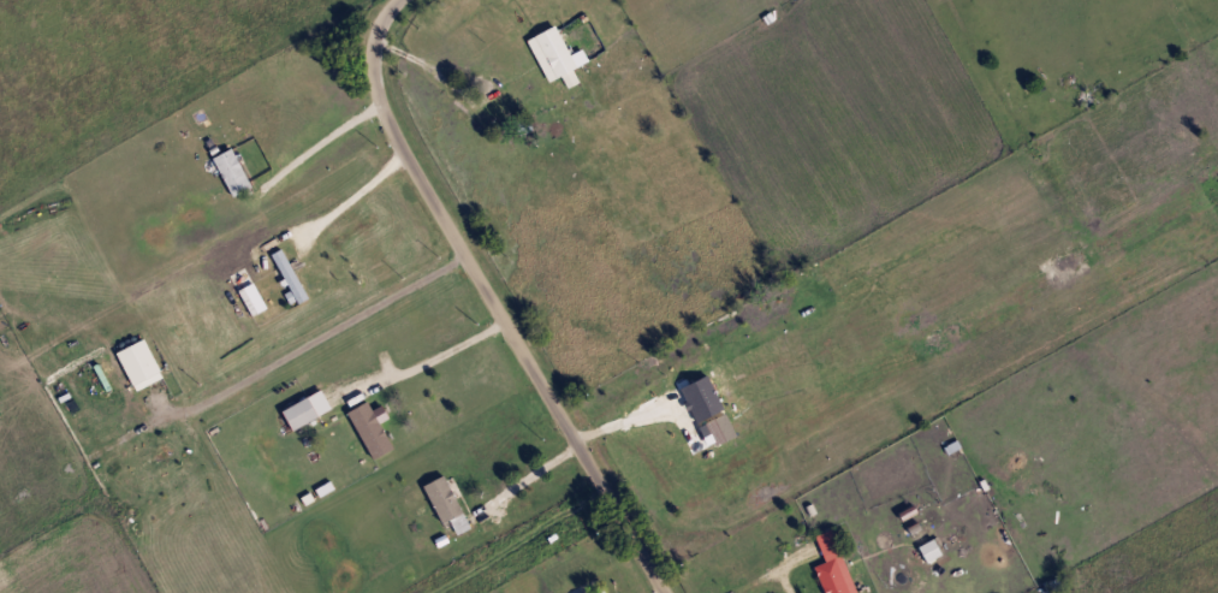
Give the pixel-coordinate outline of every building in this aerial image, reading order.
[(543,82),(524,37),(552,24),(565,54),(578,48),(584,60),(569,67),(576,82),(564,87),(558,75),(543,82)] [(248,185),(228,195),(210,156),(230,147),(248,185)] [(268,253),(279,247),(305,296),(293,302),(268,253)] [(112,351),(139,337),(156,369),(129,384),(112,351)] [(278,409),(304,396),(315,416),(287,431),(278,409)] [(388,446),(368,458),(343,410),(363,399),(388,446)] [(725,405),(732,403),(739,425),(731,427),(725,405)] [(730,434),(712,444),(702,422),(720,414),(730,434)] [(439,522),(420,485),(440,474),(459,511),(439,522)] [(819,556),(813,534),(828,530),(833,552),(819,556)] [(937,555),(922,562),(915,546),(929,539),(937,555)] [(834,556),(853,592),(822,592),(809,569),(834,556)]
